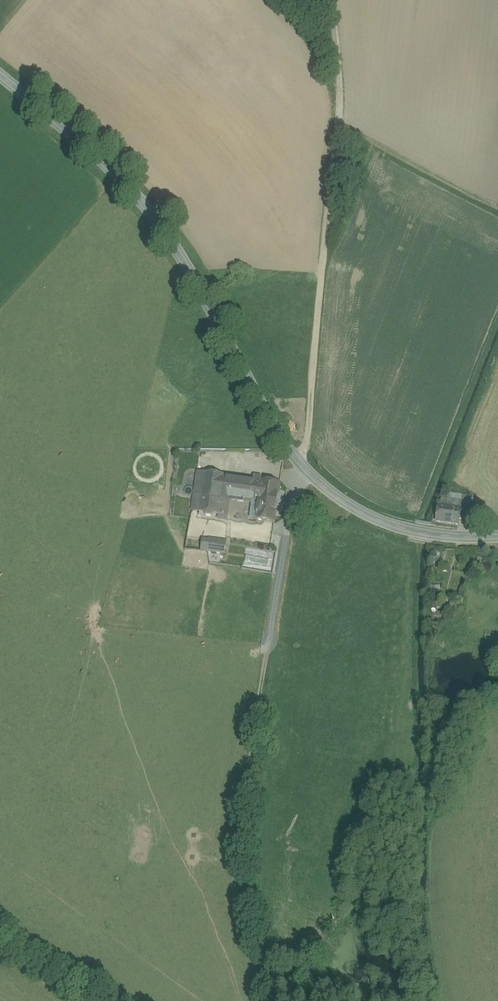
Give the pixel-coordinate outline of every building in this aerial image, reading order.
[(202,496),(206,473),(196,472),(194,489),(193,494),(202,496)] [(221,498),(224,476),(206,473),(202,496),(200,513),(202,513),(218,515),(221,498)] [(258,504),(261,481),(245,479),(224,476),(221,498),(230,500),(253,503),(258,504)] [(281,484),(261,481),(258,504),(256,520),(275,523),(281,484)] [(193,494),(194,489),(186,488),(185,496),(193,497),(193,494)] [(202,496),(193,494),(193,497),(191,511),(200,513),(202,496)] [(230,500),(221,498),(218,515),(221,516),(228,517),(230,500)] [(256,520),(258,504),(253,503),(250,520),(256,520)] [(455,509),(440,506),(437,522),(459,525),(462,508),(456,507),(455,509)] [(228,517),(221,516),(220,522),(227,524),(228,517)] [(210,541),(203,539),(201,550),(225,554),(227,541),(210,539),(210,541)] [(271,558),(245,553),(242,569),(268,574),(271,558)]
